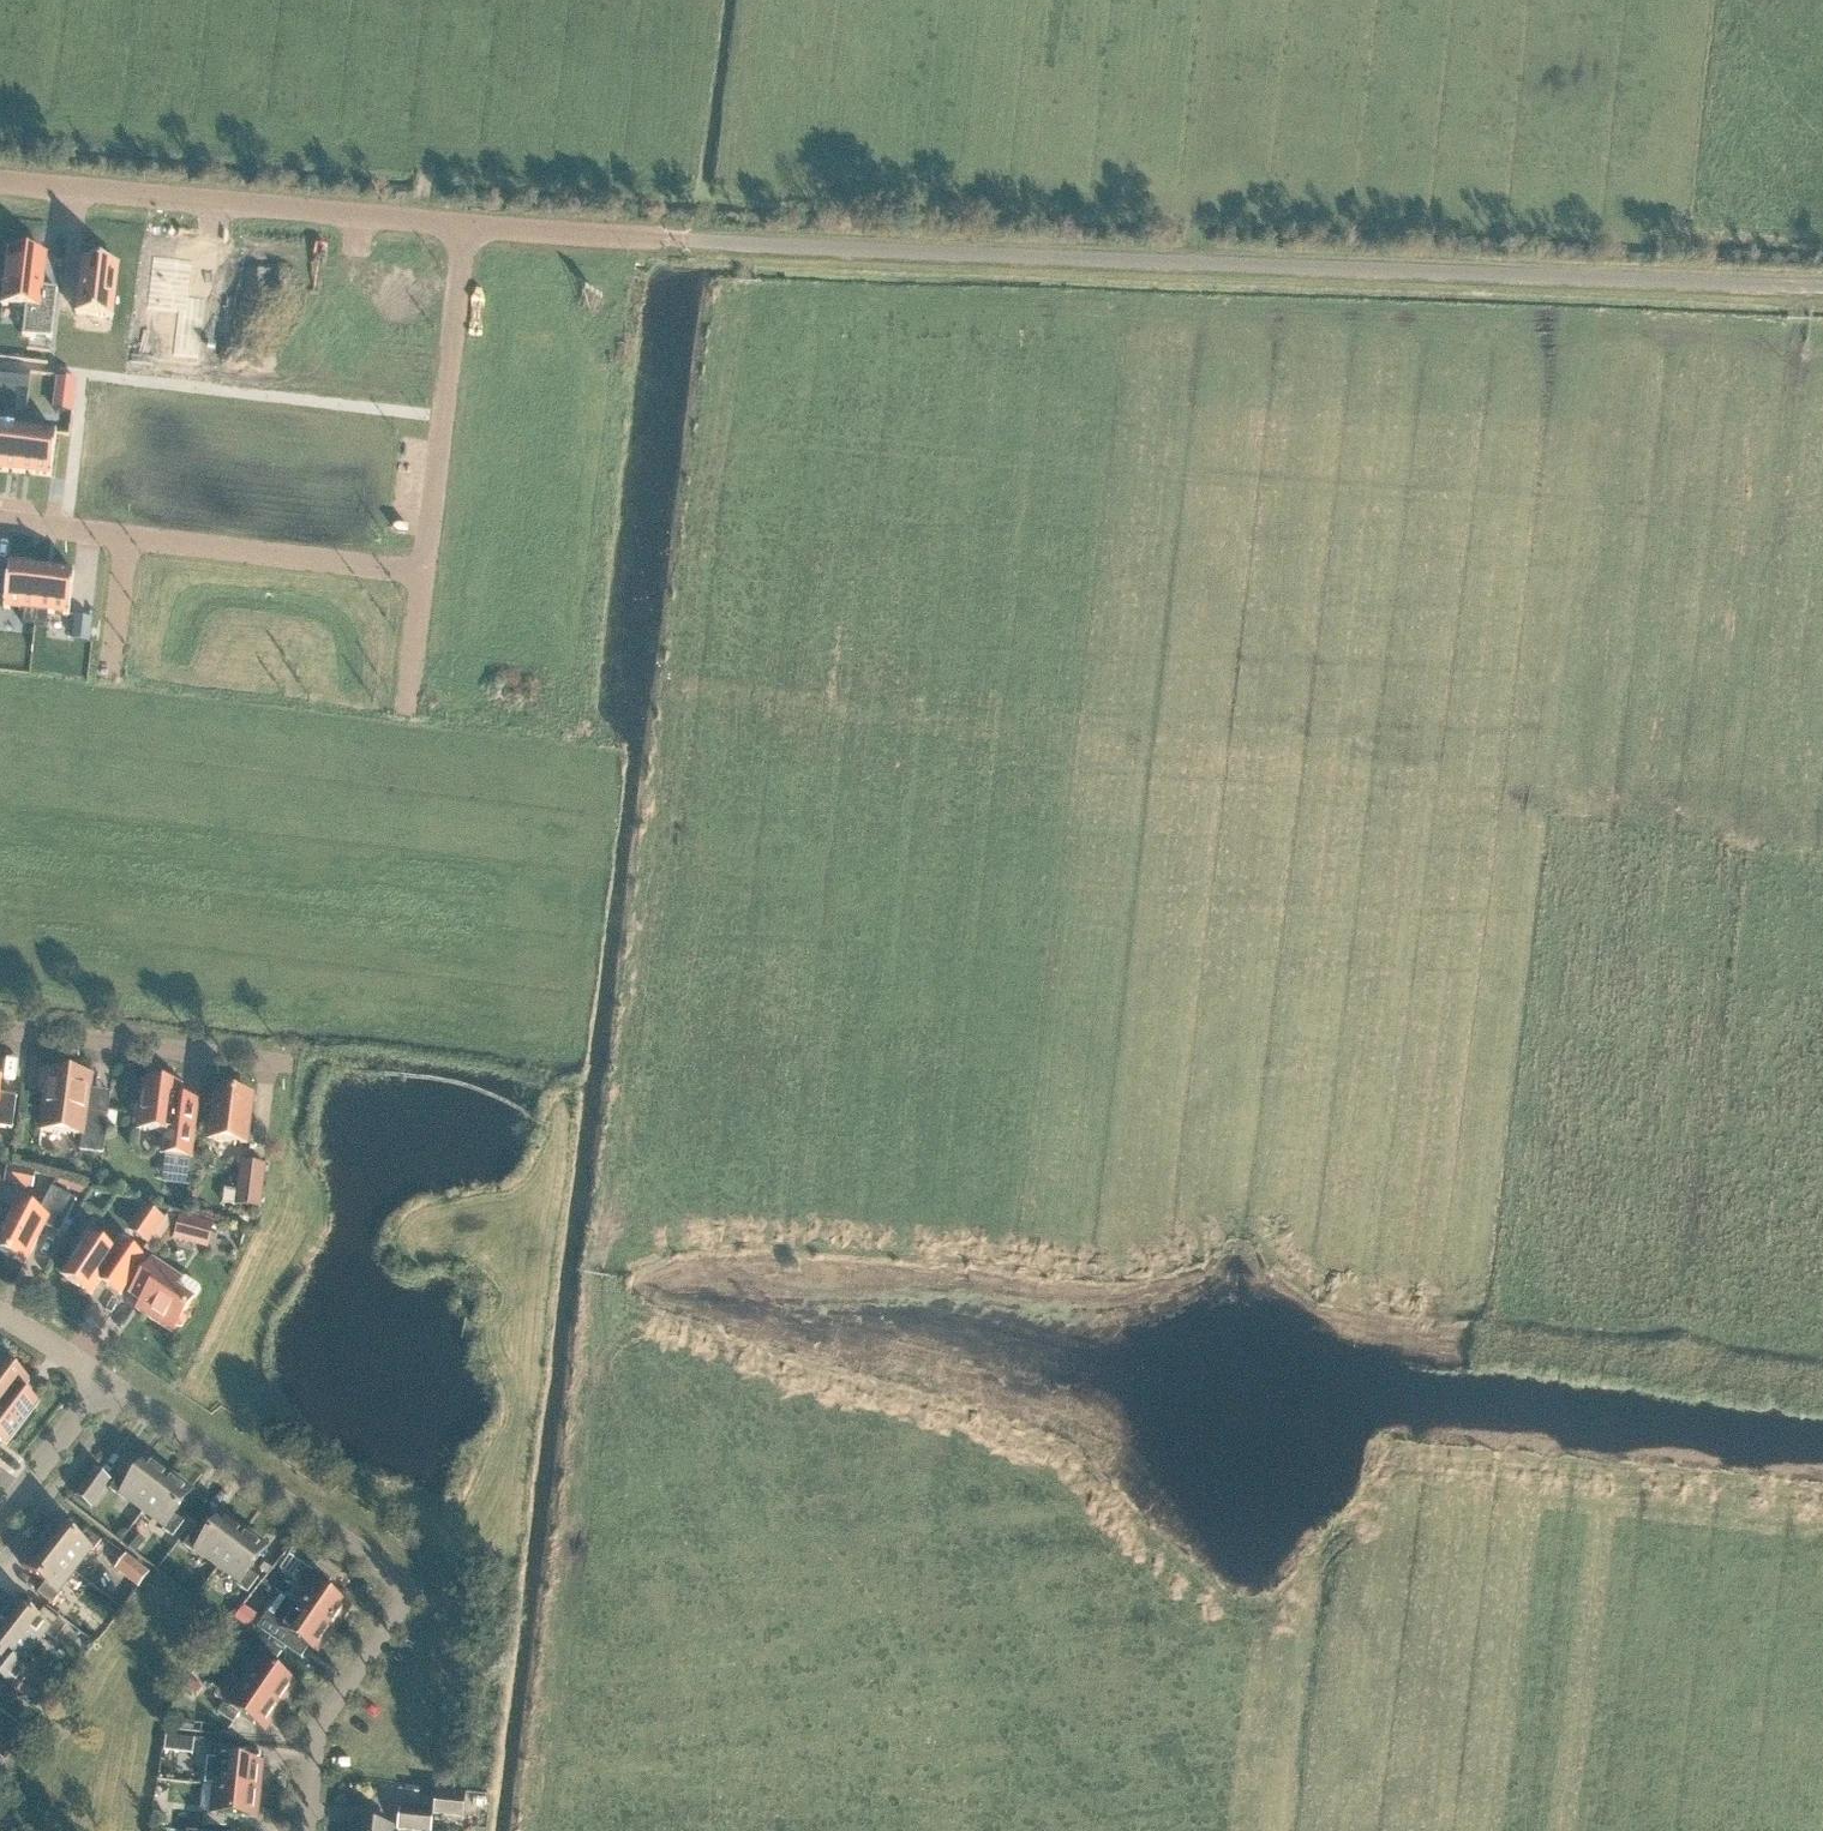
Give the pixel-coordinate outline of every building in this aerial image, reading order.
[(8,254),(2,308),(26,310),(23,339),(51,342),(57,292),(43,290),(46,258),(8,254)] [(151,258),(146,311),(177,314),(173,357),(199,360),(205,300),(188,299),(192,262),(151,258)] [(82,262),(76,316),(113,320),(119,266),(82,262)] [(31,375),(31,374),(0,371),(0,373),(0,388),(29,391),(31,375)] [(60,380),(56,413),(72,415),(76,382),(60,380)] [(19,476),(26,419),(13,417),(12,430),(0,429),(0,474),(19,476)] [(26,419),(19,476),(51,480),(57,436),(36,433),(38,420),(26,419)] [(9,567),(4,611),(25,613),(23,627),(35,628),(42,571),(9,567)] [(42,571),(35,628),(47,629),(48,616),(69,619),(74,574),(42,571)] [(77,619),(74,642),(89,644),(92,621),(77,619)] [(103,1157),(108,1118),(86,1116),(91,1078),(49,1073),(49,1074),(42,1073),(40,1093),(46,1094),(41,1133),(82,1138),(80,1154),(103,1157)] [(133,1107),(130,1131),(164,1135),(162,1156),(166,1157),(163,1177),(189,1180),(191,1160),(195,1129),(198,1104),(180,1102),(182,1089),(143,1084),(140,1108),(133,1107)] [(246,1146),(252,1098),(216,1093),(210,1142),(246,1146)] [(12,1131),(17,1098),(0,1096),(0,1130),(12,1131)] [(261,1211),(266,1167),(239,1164),(234,1208),(261,1211)] [(7,1170),(5,1185),(19,1187),(22,1172),(7,1170)] [(25,1266),(44,1228),(59,1235),(76,1203),(52,1190),(39,1216),(16,1204),(0,1236),(0,1253),(25,1266)] [(163,1222),(143,1208),(126,1233),(147,1247),(144,1251),(151,1256),(179,1217),(170,1211),(163,1222)] [(181,1217),(174,1242),(192,1247),(199,1222),(181,1217)] [(116,1257),(89,1238),(62,1278),(91,1298),(100,1284),(120,1297),(144,1261),(123,1247),(116,1257)] [(184,1283),(177,1278),(152,1262),(130,1297),(142,1305),(137,1313),(172,1336),(177,1329),(182,1329),(187,1321),(185,1316),(201,1292),(200,1290),(186,1280),(184,1283)] [(1,1443),(20,1418),(33,1401),(22,1392),(28,1383),(3,1364),(0,1369),(0,1442),(1,1443)] [(144,1512),(169,1478),(147,1461),(130,1484),(120,1477),(109,1492),(119,1500),(122,1496),(144,1512)] [(111,1482),(95,1470),(75,1497),(90,1509),(111,1482)] [(191,1494),(169,1478),(144,1512),(165,1528),(163,1532),(173,1539),(184,1525),(174,1517),(191,1494)] [(219,1568),(244,1534),(222,1517),(204,1540),(195,1533),(184,1548),(194,1555),(197,1552),(219,1568)] [(39,1547),(73,1572),(90,1551),(93,1554),(101,1544),(87,1533),(79,1542),(56,1525),(39,1547)] [(266,1550),(244,1534),(219,1568),(240,1584),(237,1588),(247,1596),(257,1583),(259,1581),(249,1573),(266,1550)] [(144,1544),(134,1536),(125,1546),(135,1555),(144,1544)] [(299,1545),(290,1558),(303,1566),(313,1574),(314,1572),(322,1561),(299,1545)] [(73,1572),(39,1547),(23,1568),(45,1586),(38,1596),(53,1607),(60,1597),(56,1594),(73,1572)] [(126,1557),(114,1572),(138,1590),(149,1575),(126,1557)] [(265,1584),(284,1599),(295,1585),(276,1570),(265,1584)] [(332,1632),(348,1610),(324,1593),(331,1583),(315,1573),(308,1583),(312,1586),(297,1608),(332,1632)] [(0,1622),(0,1628),(31,1651),(47,1630),(51,1633),(47,1638),(55,1644),(66,1629),(44,1612),(37,1621),(14,1604),(0,1622)] [(94,1639),(107,1624),(85,1604),(71,1619),(94,1639)] [(269,1614),(258,1631),(301,1661),(309,1650),(316,1655),(332,1632),(297,1608),(286,1625),(269,1614)] [(245,1609),(236,1620),(245,1627),(254,1616),(245,1609)] [(10,1686),(17,1691),(29,1676),(22,1671),(18,1676),(14,1673),(31,1651),(0,1628),(0,1678),(10,1686)] [(266,1644),(263,1650),(278,1660),(282,1655),(266,1644)] [(244,1685),(279,1709),(295,1687),(271,1670),(278,1660),(263,1650),(256,1660),(260,1663),(244,1685)] [(229,1679),(216,1699),(225,1705),(218,1715),(233,1726),(240,1716),(264,1732),(279,1709),(244,1685),(242,1688),(229,1679)] [(192,1683),(187,1691),(198,1698),(203,1690),(192,1683)] [(52,1703),(41,1695),(31,1707),(42,1716),(52,1703)] [(193,1733),(194,1725),(179,1723),(179,1732),(193,1733)] [(21,1731),(15,1738),(20,1742),(26,1735),(21,1731)] [(166,1737),(164,1754),(179,1755),(181,1739),(166,1737)] [(215,1748),(213,1761),(208,1760),(205,1786),(216,1787),(215,1788),(258,1793),(261,1765),(232,1762),(233,1750),(215,1748)] [(258,1793),(215,1788),(213,1815),(208,1815),(207,1827),(225,1829),(226,1817),(255,1820),(258,1793)] [(464,1819),(467,1795),(438,1792),(436,1816),(464,1819)] [(433,1816),(400,1812),(397,1830),(431,1830),(433,1816)] [(153,1826),(165,1828),(166,1817),(154,1815),(153,1826)]
